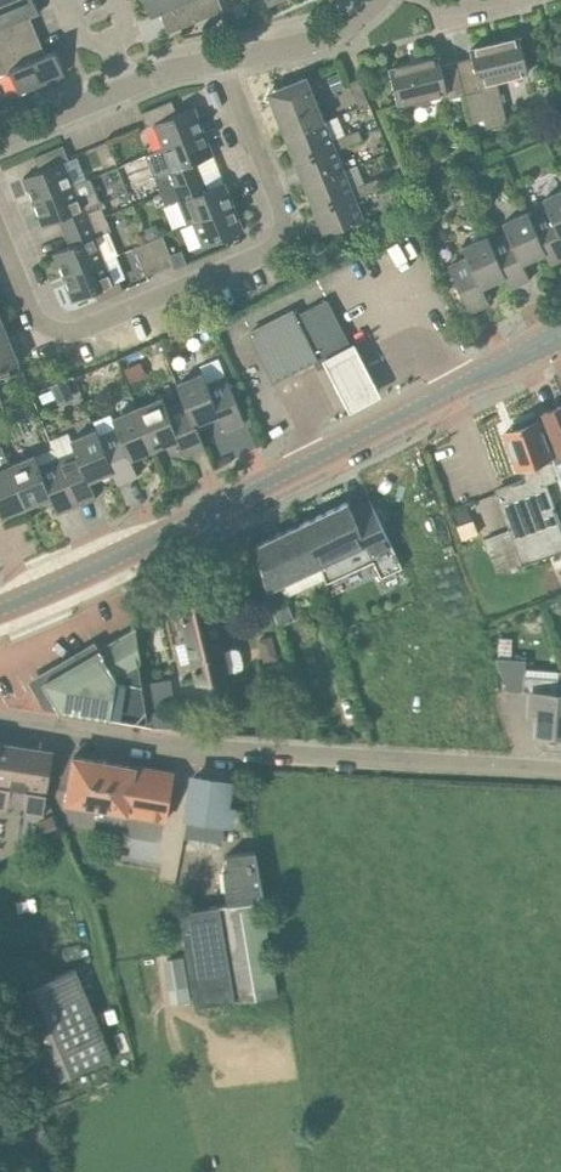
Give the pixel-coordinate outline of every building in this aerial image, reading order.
[(35,0),(5,0),(0,2),(0,51),(38,35),(30,16),(40,12),(35,0)] [(220,0),(144,0),(151,17),(161,13),(169,33),(224,10),(220,0)] [(0,51),(0,75),(10,71),(19,93),(65,74),(55,50),(46,54),(38,35),(0,51)] [(471,49),(473,57),(457,61),(465,94),(474,132),(506,124),(502,109),(494,111),(490,93),(498,91),(496,80),(529,72),(520,37),(471,49)] [(465,94),(457,61),(442,65),(439,57),(390,69),(399,104),(447,92),(448,99),(465,94)] [(327,78),(332,92),(343,88),(338,74),(327,78)] [(307,77),(288,85),(280,88),(279,87),(272,102),(273,103),(286,136),(324,121),(307,77)] [(360,107),(369,103),(359,78),(349,82),(360,107)] [(164,147),(204,131),(195,107),(178,114),(172,100),(142,112),(148,127),(154,124),(164,147)] [(336,150),(350,145),(346,135),(332,140),(324,121),(286,136),(296,160),(334,145),(336,150)] [(346,135),(350,145),(363,139),(359,130),(346,135)] [(204,131),(164,147),(146,154),(155,178),(161,176),(166,190),(174,187),(202,176),(197,162),(214,155),(204,131)] [(24,178),(33,201),(74,185),(64,162),(69,160),(63,145),(35,157),(41,171),(24,178)] [(306,185),(344,170),(336,150),(334,145),(296,160),(306,185)] [(130,185),(153,177),(145,156),(123,163),(130,185)] [(316,209),(354,194),(356,199),(369,193),(365,184),(352,189),(344,170),(306,185),(316,209)] [(208,189),(202,176),(174,187),(188,223),(193,221),(194,223),(234,207),(225,183),(208,189)] [(90,178),(74,185),(33,201),(43,225),(61,218),(66,232),(106,216),(100,201),(90,178)] [(365,184),(369,193),(382,188),(378,178),(365,184)] [(544,200),(548,210),(531,218),(546,252),(545,252),(551,264),(560,259),(560,191),(544,200)] [(363,219),(356,199),(354,194),(316,209),(325,234),(363,219)] [(244,230),(234,207),(194,223),(203,246),(244,230)] [(531,218),(529,212),(503,223),(508,234),(491,242),(490,242),(506,276),(505,276),(510,288),(530,279),(523,262),(545,252),(546,252),(531,218)] [(112,230),(106,216),(66,232),(72,246),(54,253),(64,277),(105,260),(116,256),(119,254),(109,231),(112,230)] [(146,233),(136,237),(140,245),(144,244),(149,241),(146,233)] [(163,236),(149,241),(161,270),(175,264),(172,256),(163,236)] [(506,276),(490,242),(491,242),(488,236),(463,247),(468,258),(449,266),(470,312),(490,302),(482,286),(505,276),(506,276)] [(161,270),(149,241),(144,244),(140,245),(135,247),(147,276),(161,270)] [(114,282),(105,260),(64,277),(74,300),(95,291),(99,300),(124,290),(119,280),(114,282)] [(295,317),(315,357),(318,363),(326,359),(354,345),(331,299),(295,317)] [(315,357),(295,317),(292,311),(251,332),(274,378),(315,357)] [(9,338),(0,316),(0,342),(9,338)] [(19,363),(9,338),(0,342),(0,371),(19,363)] [(371,365),(359,342),(354,345),(326,359),(337,381),(354,414),(387,397),(371,365)] [(134,366),(123,371),(129,384),(140,379),(134,366)] [(178,384),(185,401),(195,424),(196,423),(218,414),(225,431),(245,423),(227,376),(208,384),(203,373),(178,384)] [(67,381),(52,387),(57,400),(72,394),(67,381)] [(39,394),(43,404),(56,399),(52,389),(39,394)] [(185,401),(167,408),(163,398),(138,408),(155,448),(178,439),(185,455),(205,447),(196,423),(195,424),(185,401)] [(543,414),(559,453),(553,455),(560,477),(560,406),(543,414)] [(131,458),(155,448),(138,408),(113,418),(117,429),(100,436),(99,436),(113,470),(113,471),(117,483),(138,475),(131,458)] [(553,455),(551,456),(537,416),(520,422),(521,426),(513,429),(514,434),(507,437),(524,482),(544,475),(546,483),(560,478),(560,477),(553,455)] [(99,436),(100,436),(97,430),(72,440),(76,451),(58,459),(77,505),(96,497),(90,480),(113,471),(113,470),(99,436)] [(10,465),(9,466),(1,446),(0,447),(0,511),(2,516),(27,506),(10,465)] [(77,505),(58,459),(54,448),(35,455),(10,465),(27,506),(51,496),(57,513),(77,505)] [(496,493),(523,565),(560,552),(560,523),(546,483),(544,475),(524,482),(496,493)] [(348,501),(302,523),(320,562),(320,564),(366,540),(388,588),(411,576),(376,499),(353,511),(348,501)] [(320,562),(302,523),(255,545),(272,610),(276,627),(284,648),(301,642),(293,621),(286,602),(277,582),(320,562)] [(222,651),(208,593),(177,601),(187,642),(176,644),(180,664),(192,661),(196,676),(242,665),(242,663),(240,653),(237,648),(232,648),(222,651)] [(149,600),(134,602),(136,618),(151,616),(149,600)] [(148,708),(144,682),(135,627),(132,629),(106,645),(45,682),(61,710),(151,725),(148,708)] [(497,658),(510,659),(511,637),(498,637),(497,658)] [(494,658),(508,691),(523,691),(530,692),(528,712),(537,712),(535,733),(560,734),(560,670),(558,671),(524,670),(525,660),(510,659),(497,658),(494,658)] [(173,726),(173,713),(152,712),(151,725),(173,726)] [(0,743),(0,809),(43,816),(53,752),(0,743)] [(166,819),(174,773),(74,755),(66,801),(166,819)] [(221,840),(226,804),(229,782),(194,777),(185,835),(221,840)] [(40,824),(48,842),(61,836),(54,819),(40,824)] [(228,903),(261,900),(264,899),(255,851),(226,854),(230,881),(226,882),(228,903)] [(219,905),(236,1002),(278,996),(261,900),(228,903),(219,905)] [(236,1002),(219,905),(179,910),(183,939),(186,957),(190,985),(194,1007),(236,1002)] [(190,985),(186,957),(167,960),(171,988),(190,985)] [(111,1057),(73,968),(0,1001),(0,1003),(38,1087),(111,1057)]
